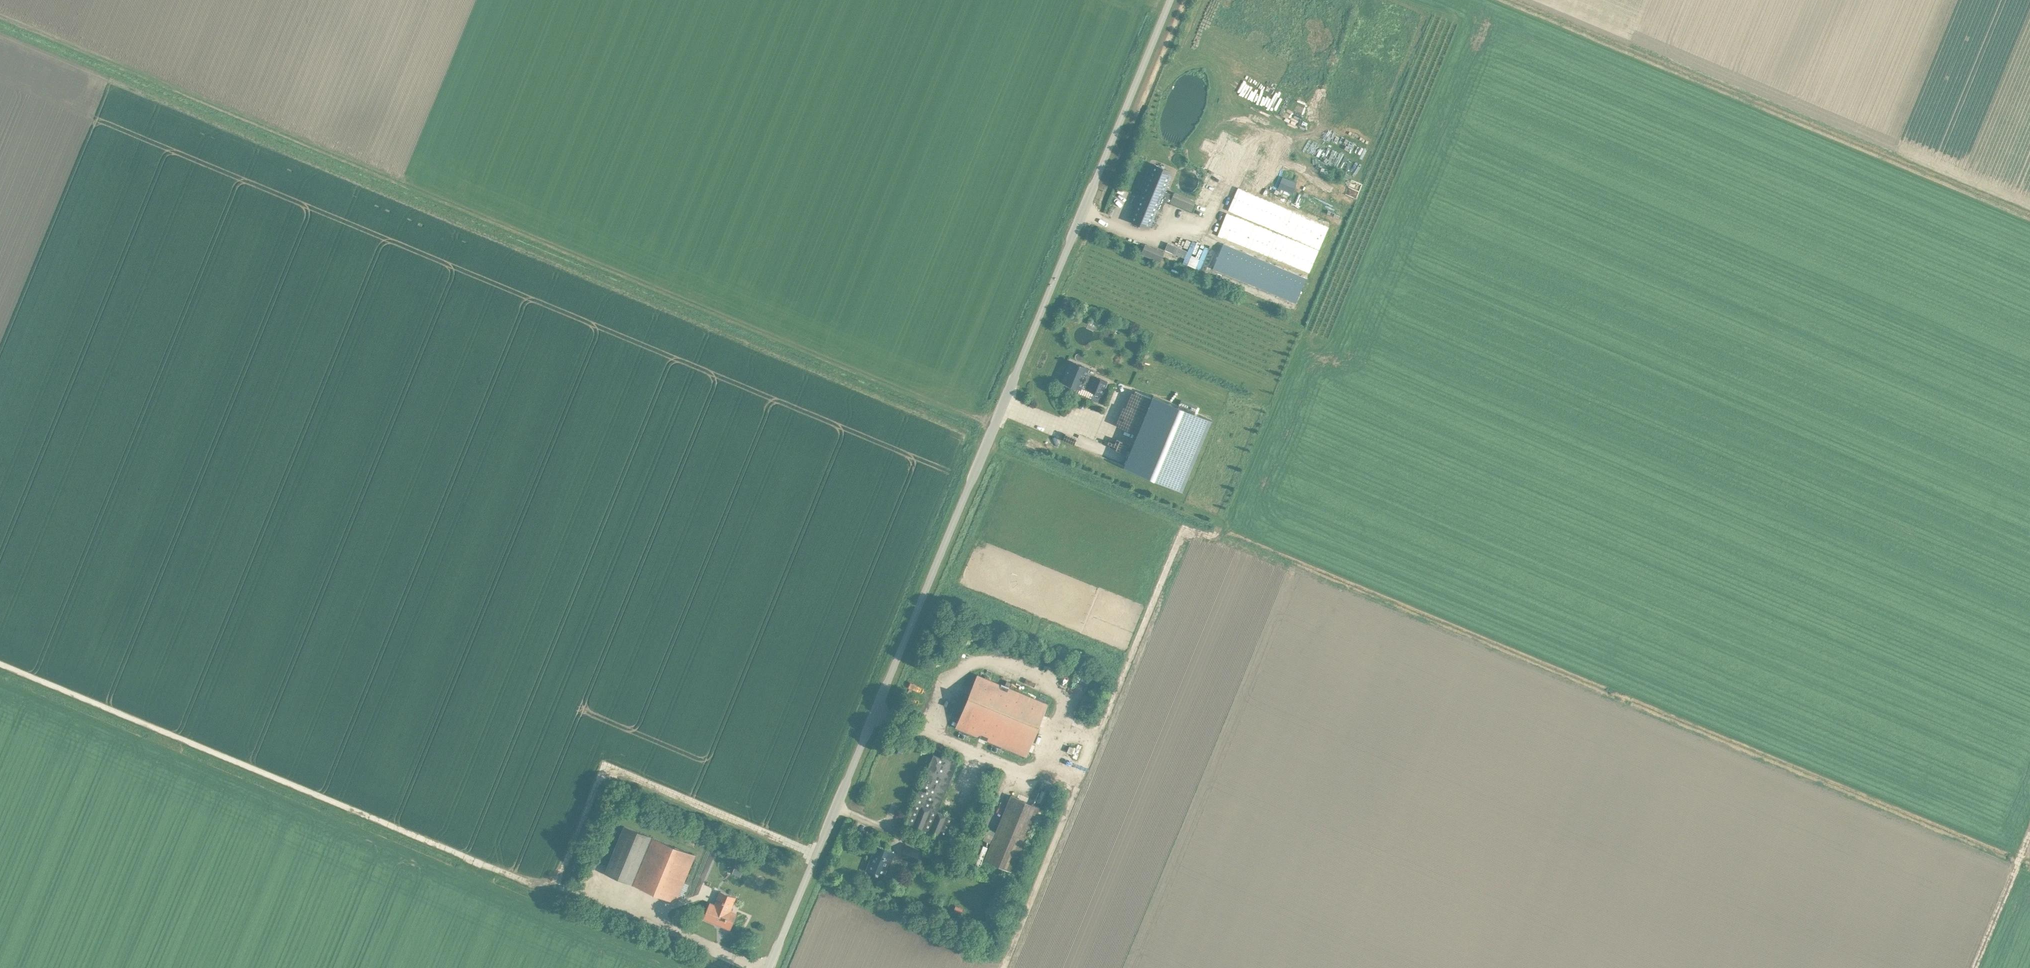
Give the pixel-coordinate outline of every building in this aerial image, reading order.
[(1214,92),(1204,118),(1208,119),(1219,94),(1214,92)] [(1219,94),(1208,119),(1213,121),(1223,96),(1219,94)] [(1223,96),(1213,121),(1217,123),(1228,98),(1223,96)] [(1228,98),(1217,123),(1222,125),(1232,100),(1228,98)] [(1232,100),(1222,125),(1226,127),(1237,102),(1232,100)] [(1237,102),(1226,127),(1231,129),(1241,104),(1237,102)] [(1241,104),(1231,129),(1235,131),(1246,106),(1241,104)] [(1246,106),(1235,131),(1240,133),(1250,107),(1246,106)] [(1250,107),(1240,133),(1245,134),(1255,109),(1250,107)] [(1255,109),(1245,134),(1249,136),(1260,111),(1255,109)] [(1260,111),(1249,136),(1254,138),(1264,113),(1260,111)] [(1264,113),(1254,138),(1258,140),(1269,115),(1264,113)] [(1269,115),(1258,140),(1263,142),(1273,117),(1269,115)] [(1273,117),(1263,142),(1267,144),(1278,119),(1273,117)] [(1278,119),(1267,144),(1272,146),(1282,121),(1278,119)] [(1200,127),(1189,152),(1194,154),(1204,129),(1200,127)] [(1204,129),(1194,154),(1199,156),(1209,131),(1204,129)] [(1209,131),(1199,156),(1203,158),(1213,132),(1209,131)] [(1213,132),(1203,158),(1208,159),(1218,134),(1213,132)] [(1218,134),(1208,159),(1212,161),(1223,136),(1218,134)] [(1223,136),(1212,161),(1217,163),(1227,138),(1223,136)] [(1227,138),(1217,163),(1221,165),(1232,140),(1227,138)] [(1232,140),(1221,165),(1226,167),(1236,142),(1232,140)] [(1236,142),(1226,167),(1230,169),(1241,144),(1236,142)] [(1241,144),(1230,169),(1235,171),(1245,146),(1241,144)] [(1245,146),(1235,171),(1239,173),(1250,148),(1245,146)] [(1250,148),(1239,173),(1244,175),(1254,149),(1250,148)] [(1278,150),(1274,148),(1270,160),(1274,161),(1278,150)] [(1254,149),(1244,175),(1248,176),(1259,151),(1254,149)] [(1259,151),(1248,176),(1253,178),(1263,153),(1259,151)] [(1263,153),(1253,178),(1258,180),(1268,155),(1263,153)] [(1142,193),(1165,202),(1168,193),(1164,191),(1172,172),(1154,164),(1142,193)] [(1281,177),(1277,187),(1291,193),(1295,183),(1281,177)] [(1345,185),(1341,184),(1341,191),(1351,192),(1353,179),(1346,179),(1345,185)] [(1161,211),(1165,202),(1142,193),(1130,221),(1148,228),(1157,209),(1161,211)] [(1211,223),(1217,216),(1211,211),(1205,218),(1211,223)] [(1304,281),(1222,247),(1213,269),(1295,303),(1304,281)] [(1071,361),(1062,381),(1080,389),(1082,384),(1090,387),(1088,390),(1101,395),(1106,381),(1094,376),(1093,379),(1085,375),(1088,368),(1071,361)] [(1153,395),(1124,466),(1180,490),(1209,418),(1153,395)] [(968,696),(955,727),(1026,756),(1039,725),(1038,725),(1047,704),(977,675),(968,696)] [(944,843),(954,818),(937,811),(958,760),(943,754),(942,758),(933,755),(903,826),(944,843)] [(1013,872),(1039,807),(1011,795),(984,860),(1013,872)] [(605,872),(631,883),(650,837),(624,826),(605,872)] [(694,855),(650,837),(631,883),(675,902),(694,855)] [(905,844),(901,855),(918,862),(922,851),(905,844)] [(888,868),(894,853),(874,845),(871,853),(873,854),(867,870),(882,876),(886,867),(888,868)] [(730,929),(736,914),(730,911),(735,897),(720,891),(715,905),(709,903),(703,918),(730,929)] [(964,909),(955,905),(953,910),(962,914),(964,909)]
